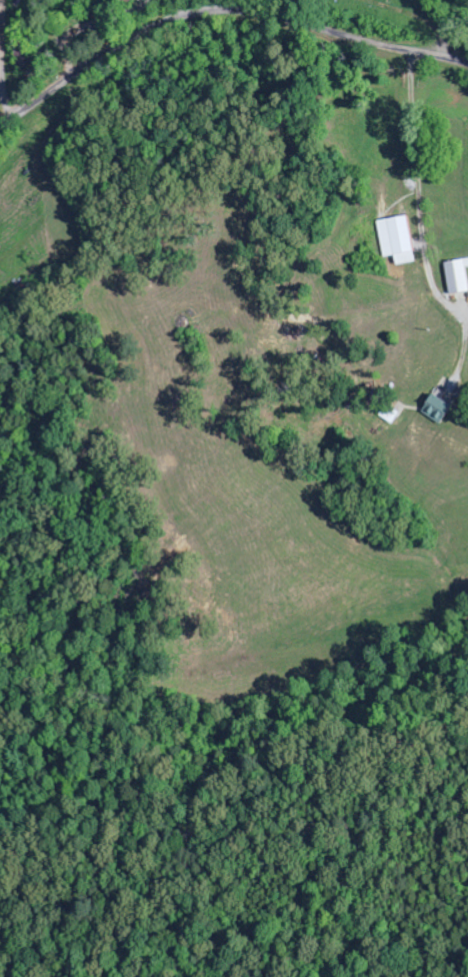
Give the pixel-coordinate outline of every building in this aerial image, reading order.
[(379,221),(385,258),(397,256),(398,266),(417,263),(410,216),(379,221)] [(467,268),(467,259),(446,263),(452,296),(467,293),(467,272),(467,268)] [(425,415),(445,425),(455,405),(434,395),(425,415)]
